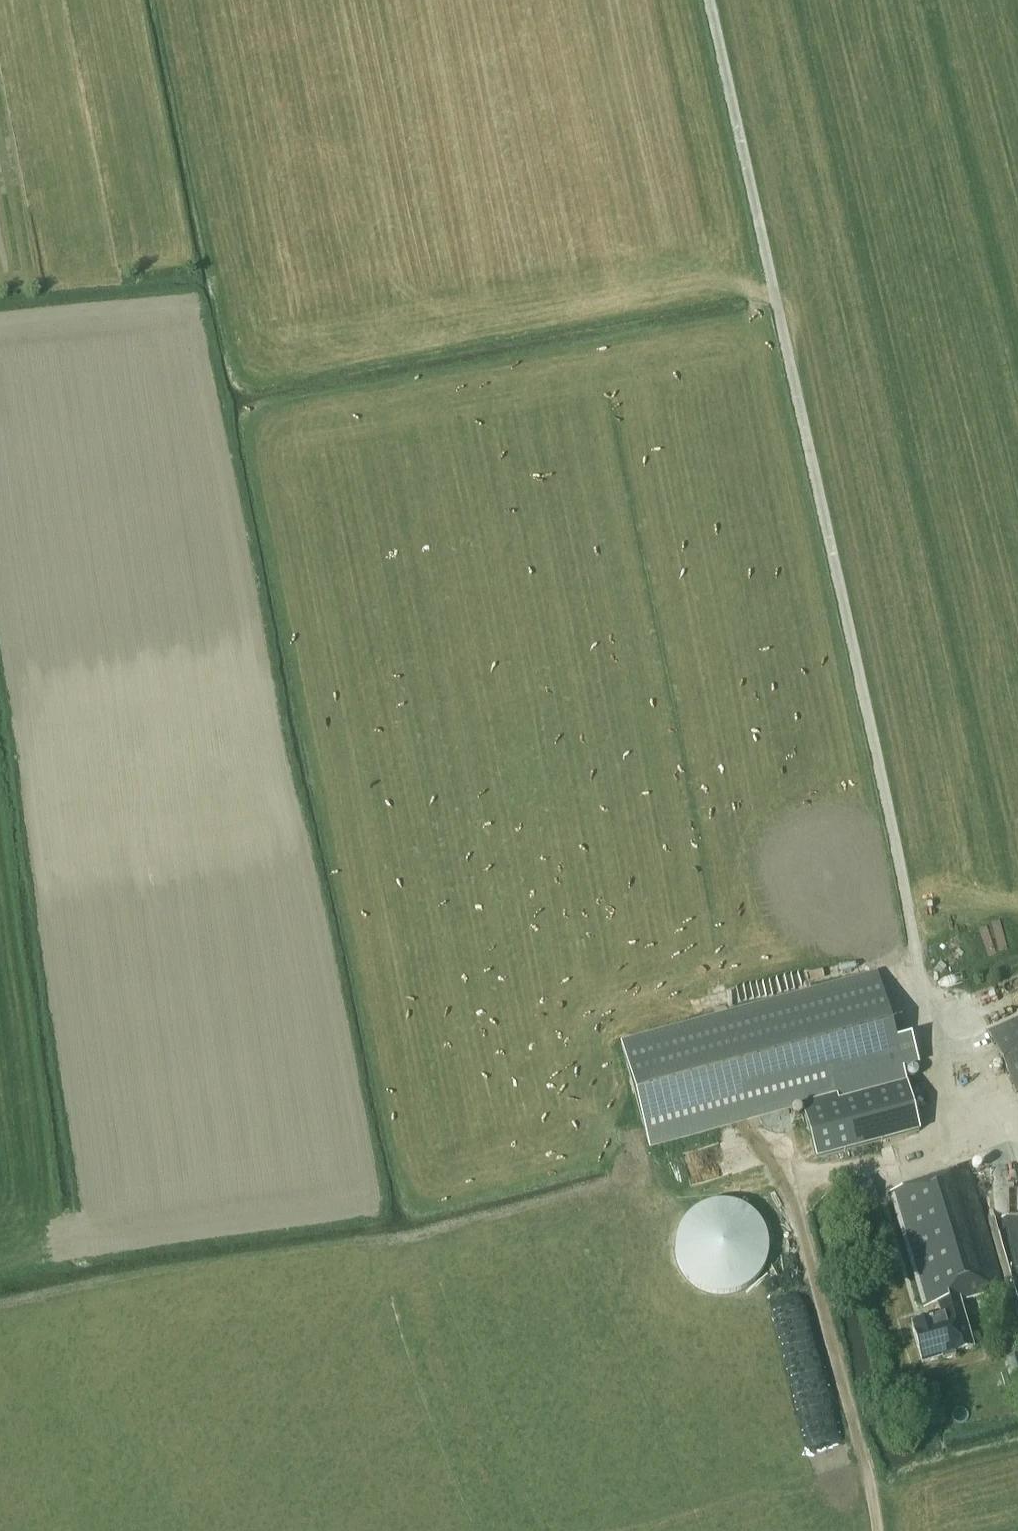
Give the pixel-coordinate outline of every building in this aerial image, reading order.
[(904,1068),(920,1064),(912,1036),(896,1040),(877,971),(620,1040),(649,1148),(846,1095),(845,1093),(906,1076),(904,1068)] [(988,1034),(1015,1094),(1017,1093),(1017,1020),(988,1034)] [(974,1187),(993,1181),(990,1170),(970,1175),(968,1168),(892,1190),(926,1306),(931,1305),(938,1303),(940,1315),(911,1323),(922,1361),(941,1355),(942,1359),(954,1356),(953,1353),(971,1348),(957,1302),(1004,1288),(974,1187)] [(870,1178),(843,1188),(852,1211),(879,1201),(870,1178)] [(777,1288),(773,1202),(690,1206),(694,1292),(777,1288)] [(1006,1358),(1011,1376),(1017,1375),(1017,1355),(1006,1358)]
